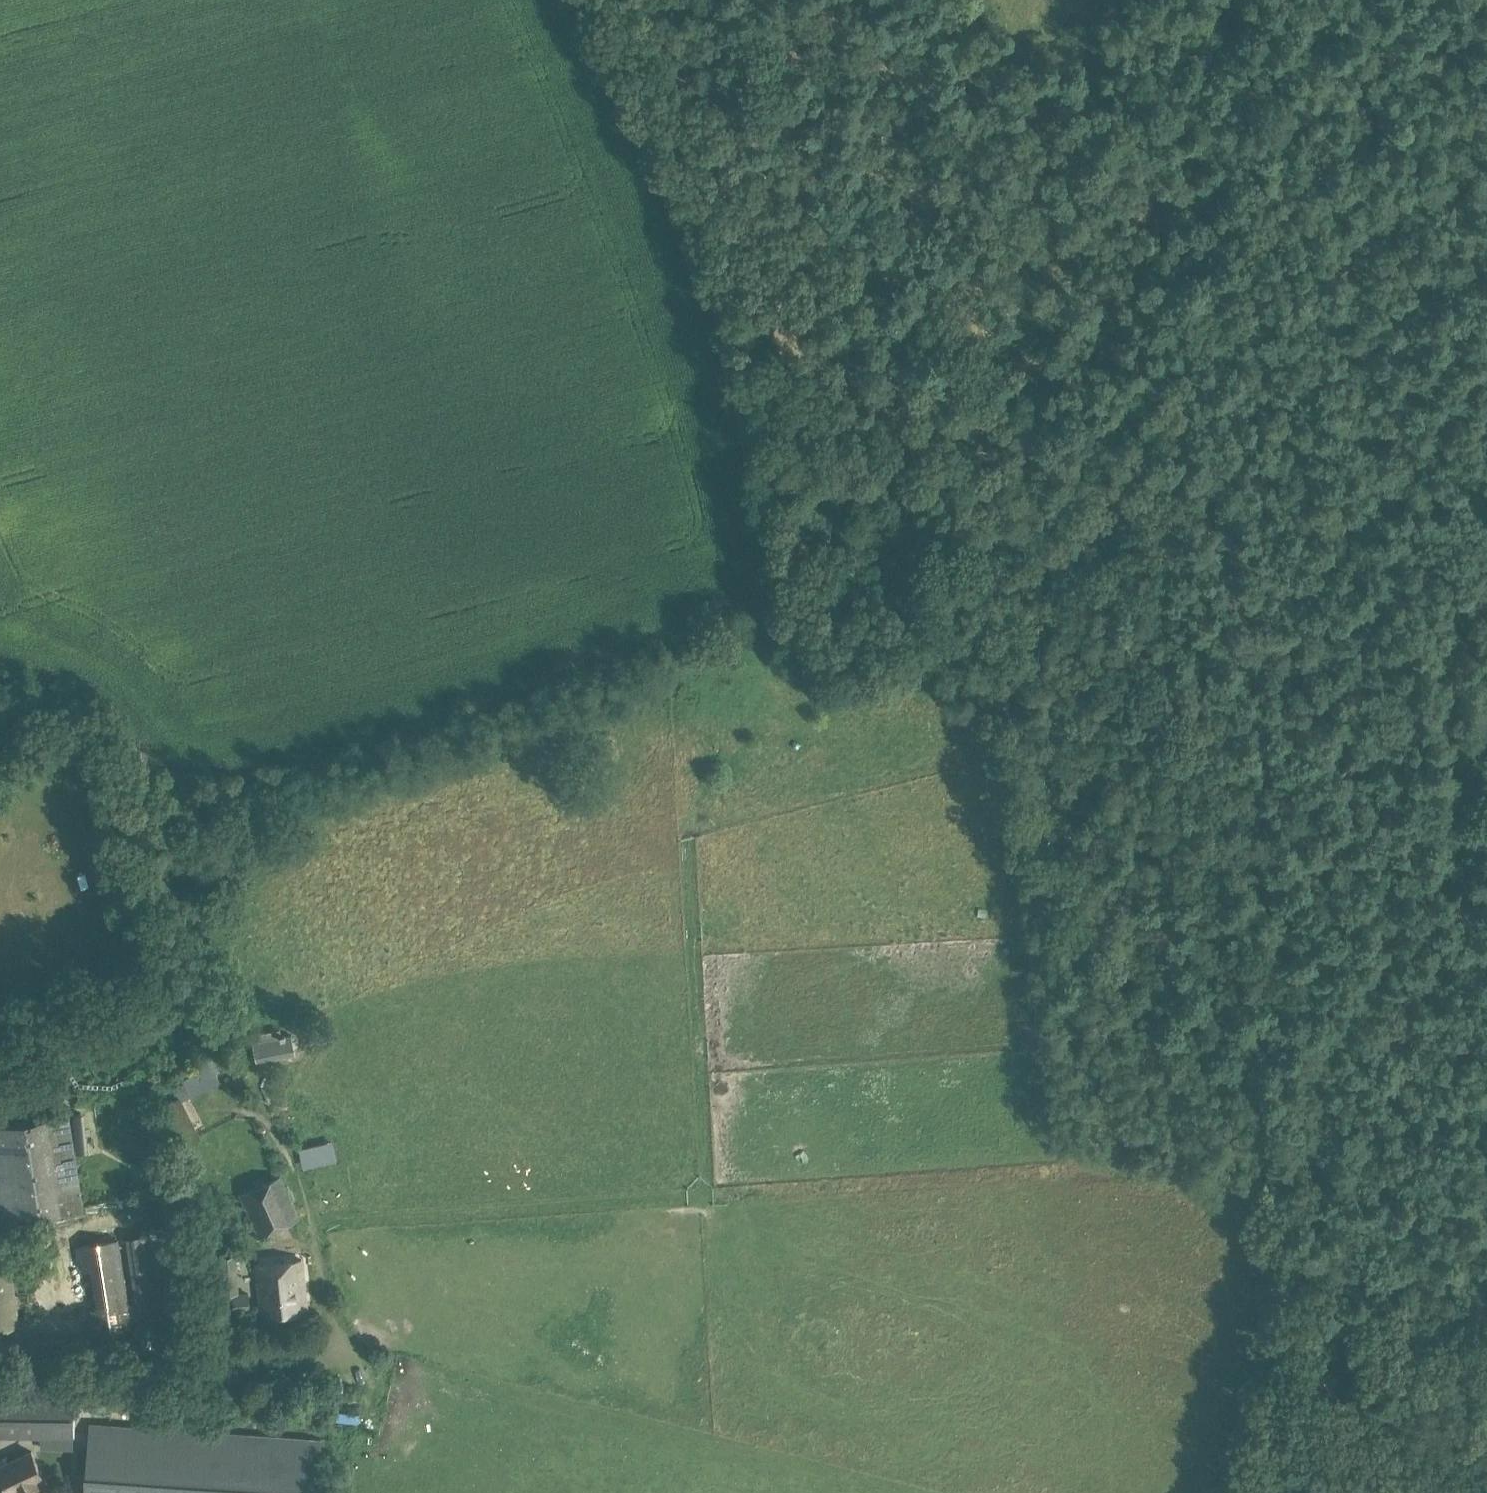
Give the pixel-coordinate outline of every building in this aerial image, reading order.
[(275,1024),(257,1029),(259,1039),(256,1039),(261,1058),(300,1048),(295,1029),(277,1034),(275,1024)] [(202,1136),(181,1095),(163,1105),(183,1146),(202,1136)] [(5,1224),(84,1212),(70,1117),(0,1127),(0,1191),(5,1224)] [(300,1219),(281,1175),(240,1194),(259,1237),(300,1219)] [(176,1220),(145,1225),(146,1234),(78,1245),(92,1332),(191,1317),(178,1229),(177,1229),(176,1220)] [(216,1293),(234,1292),(231,1256),(223,1256),(213,1257),(216,1293)] [(302,1259),(257,1264),(263,1320),(308,1315),(302,1259)] [(18,1325),(10,1270),(0,1271),(0,1327),(18,1325)] [(222,1295),(223,1312),(251,1309),(249,1293),(233,1295),(233,1294),(222,1295)] [(26,1365),(65,1359),(61,1339),(0,1348),(0,1363),(26,1365)] [(75,1438),(76,1392),(0,1392),(0,1438),(75,1438)] [(88,1492),(318,1492),(321,1439),(92,1424),(88,1492)] [(21,1492),(49,1492),(46,1484),(21,1492)]
